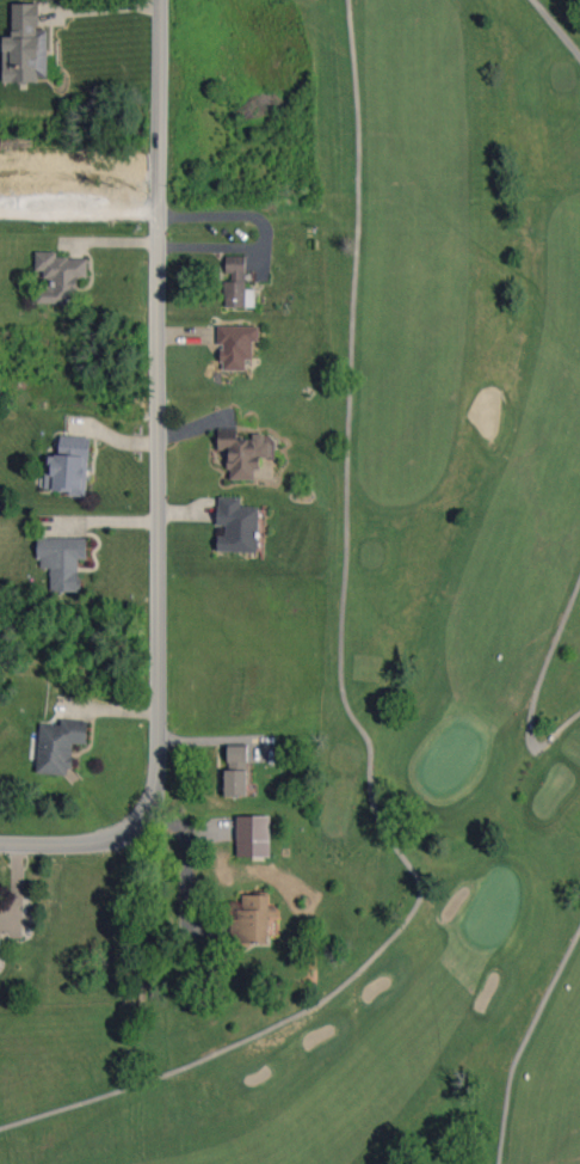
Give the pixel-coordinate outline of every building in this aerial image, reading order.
[(48,28),(39,28),(39,3),(13,3),(12,37),(3,37),(3,80),(48,80),(48,28)] [(88,258),(57,258),(57,252),(36,251),(36,270),(45,270),(45,287),(38,287),(37,302),(68,303),(68,293),(78,293),(78,277),(87,278),(88,258)] [(245,256),(225,256),(226,272),(227,307),(254,306),(254,289),(246,289),(245,256)] [(259,326),(218,325),(218,344),(222,344),(221,370),(245,370),(245,358),(252,359),(252,341),(259,341),(259,326)] [(255,480),(255,468),(260,468),(260,457),(267,457),(268,433),(252,433),(252,439),(238,439),(238,429),(218,429),(218,450),(229,450),(228,479),(255,480)] [(89,436),(60,436),(59,455),(50,455),(50,473),(46,473),(45,492),(87,493),(89,436)] [(218,551),(258,552),(259,507),(241,506),(241,497),(218,497),(217,525),(225,525),(225,535),(218,535),(218,551)] [(87,538),(39,537),(38,568),(51,568),(50,592),(80,593),(80,559),(87,559),(87,538)] [(40,723),(38,774),(71,775),(73,743),(88,744),(89,720),(61,719),(61,724),(40,723)] [(224,795),(247,795),(247,769),(224,770),(224,795)] [(271,816),(238,815),(237,856),(270,856),(271,816)] [(242,894),(242,910),(233,910),(234,942),(268,942),(268,917),(276,917),(276,905),(268,906),(268,894),(242,894)]
